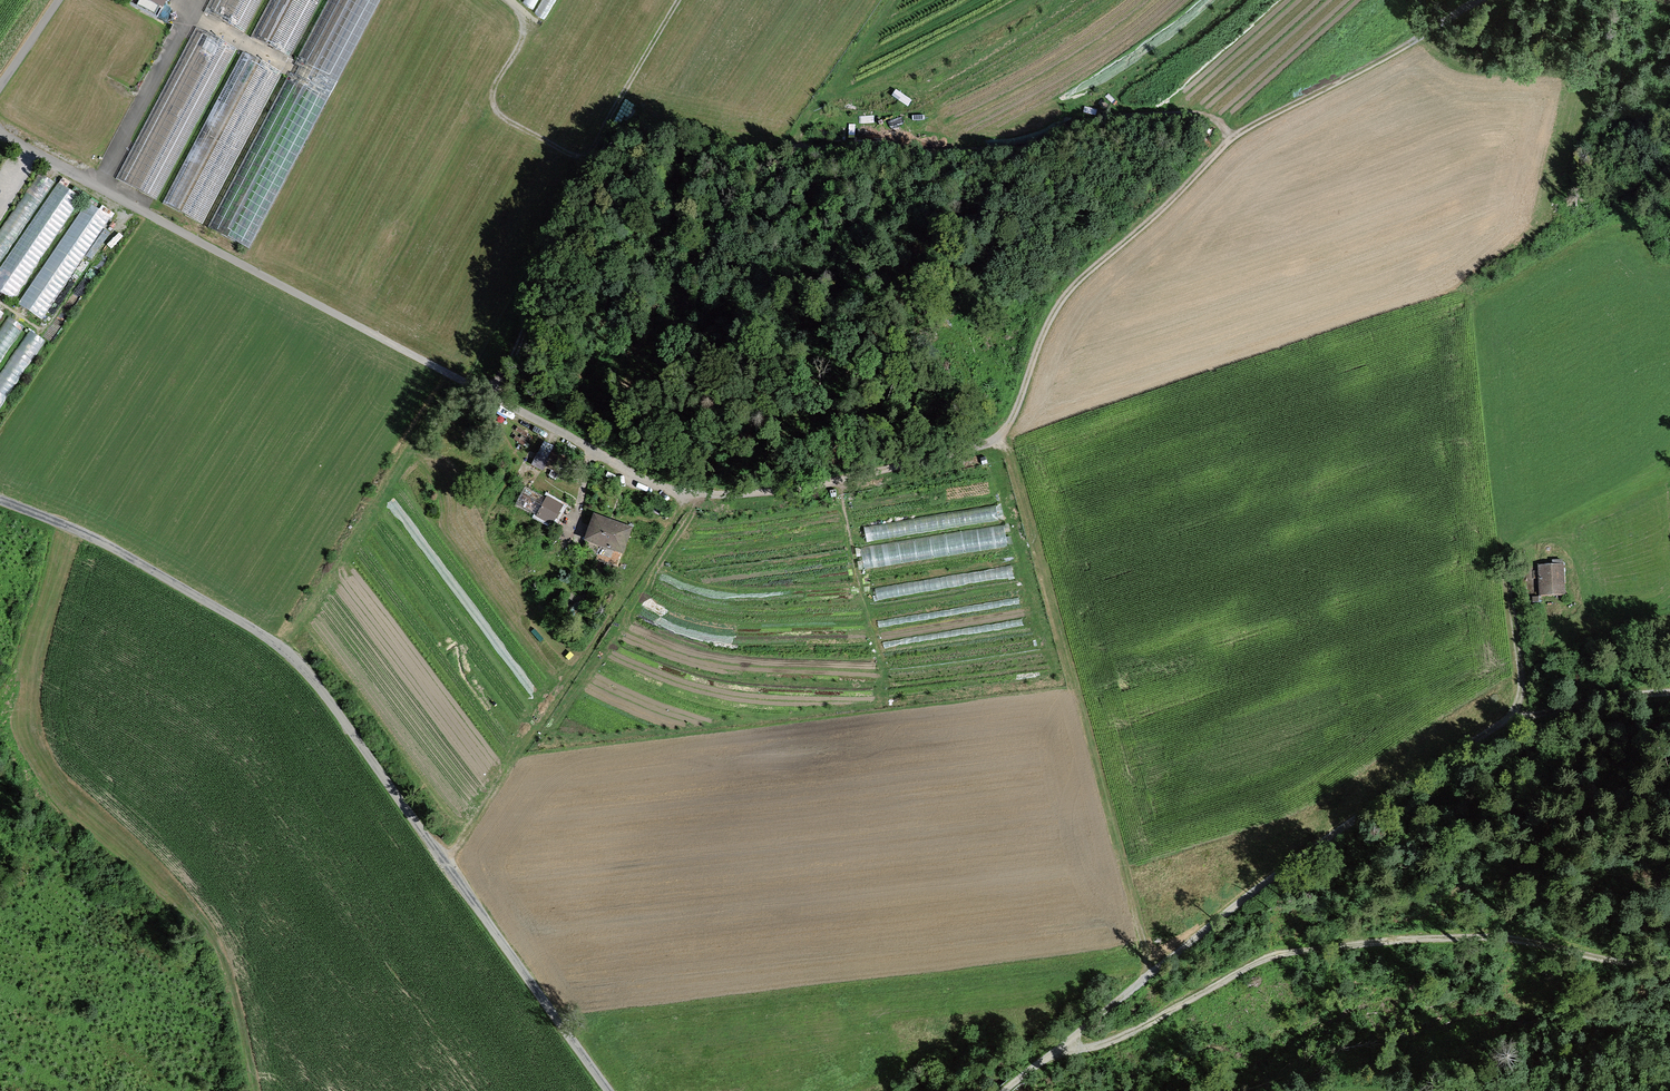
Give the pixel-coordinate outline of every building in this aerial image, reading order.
[(163,10),(169,0),(143,0),(163,10)] [(220,233),(261,251),(373,0),(324,0),(220,233)] [(299,56),(324,0),(275,0),(258,39),(299,56)] [(191,146),(232,54),(177,54),(120,181),(161,199),(191,132),(191,146)] [(166,204),(205,223),(279,74),(267,68),(268,66),(245,54),(230,84),(226,82),(166,204)] [(46,320),(110,215),(86,200),(21,305),(46,320)] [(22,324),(7,315),(0,327),(0,362),(22,324)] [(581,462),(553,447),(543,467),(570,482),(581,462)] [(552,522),(560,505),(523,487),(515,504),(552,522)] [(632,529),(593,516),(584,541),(622,555),(632,529)] [(1564,595),(1563,564),(1537,565),(1539,596),(1564,595)]
